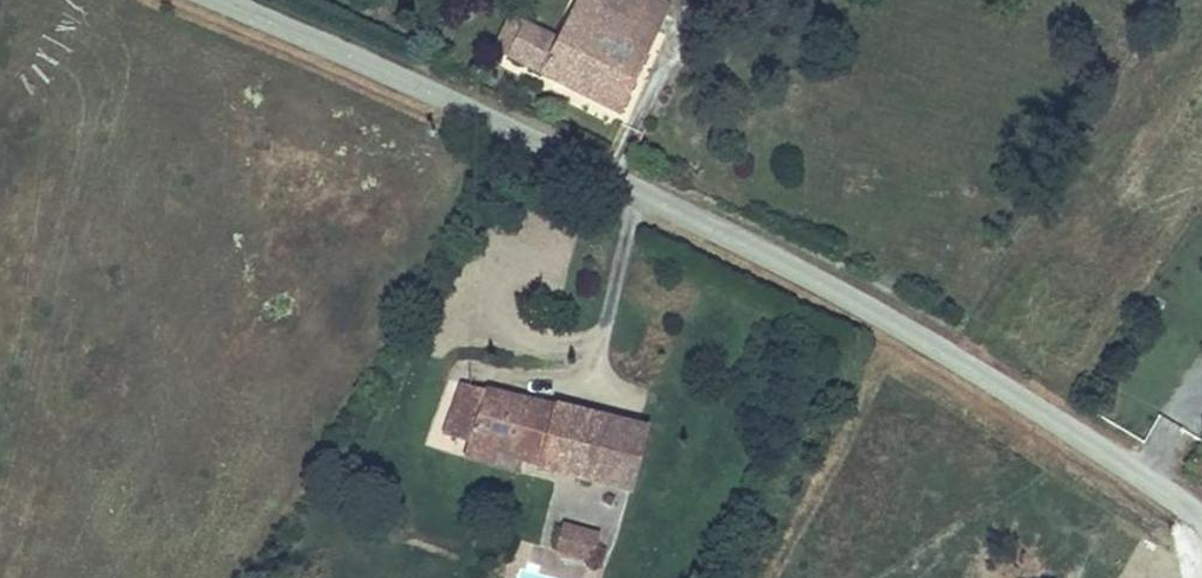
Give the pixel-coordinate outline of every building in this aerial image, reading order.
[(514,57),(624,110),(664,28),(616,4),(618,0),(579,0),(563,34),(532,19),(514,57)] [(616,4),(664,28),(675,5),(664,0),(618,0),(616,4)] [(514,57),(532,19),(512,9),(493,47),(514,57)] [(615,413),(491,383),(490,387),(463,381),(443,433),(472,440),(467,459),(496,466),(502,439),(545,449),(541,465),(599,479),(615,413)] [(615,413),(599,479),(637,488),(653,422),(615,413)] [(545,449),(502,439),(496,466),(519,471),(522,460),(541,465),(545,449)] [(1186,472),(1201,481),(1201,441),(1186,472)] [(564,522),(556,549),(594,559),(601,532),(564,522)]
